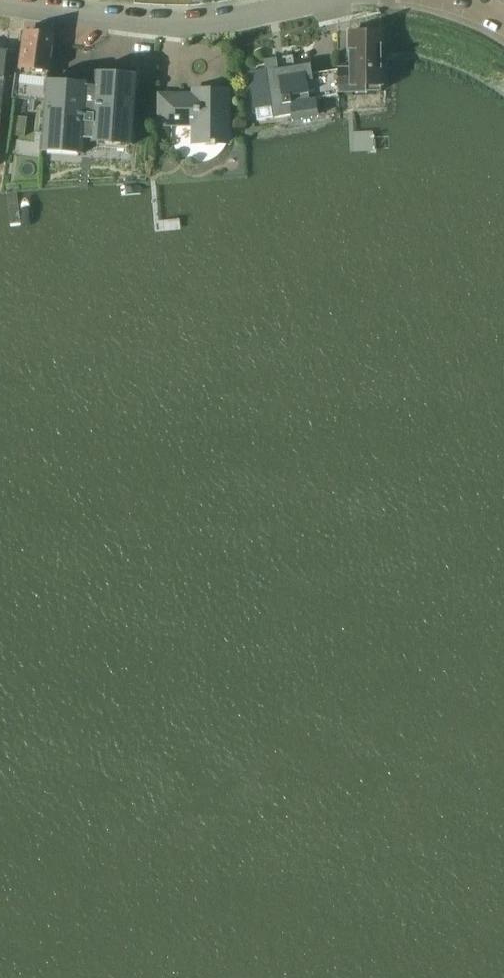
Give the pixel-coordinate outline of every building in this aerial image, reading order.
[(339,91),(341,91),(352,91),(352,85),(366,84),(366,91),(381,90),(379,30),(349,31),(350,67),(338,68),(339,91)] [(19,34),(11,98),(46,102),(47,82),(52,38),(52,36),(49,36),(46,32),(40,32),(35,34),(25,33),(25,35),(19,34)] [(251,71),(257,111),(258,120),(320,110),(318,99),(322,99),(320,85),(315,86),(312,64),(294,67),(293,54),(264,59),(265,69),(251,71)] [(137,77),(137,76),(95,73),(95,75),(96,75),(96,80),(85,79),(85,85),(47,82),(46,102),(43,150),(42,150),(42,151),(83,154),(83,152),(82,152),(83,140),(91,140),(91,142),(132,145),(132,144),(131,144),(136,77),(137,77)] [(159,94),(159,119),(159,124),(193,124),(193,142),(227,142),(227,90),(193,89),(193,95),(159,94)]
